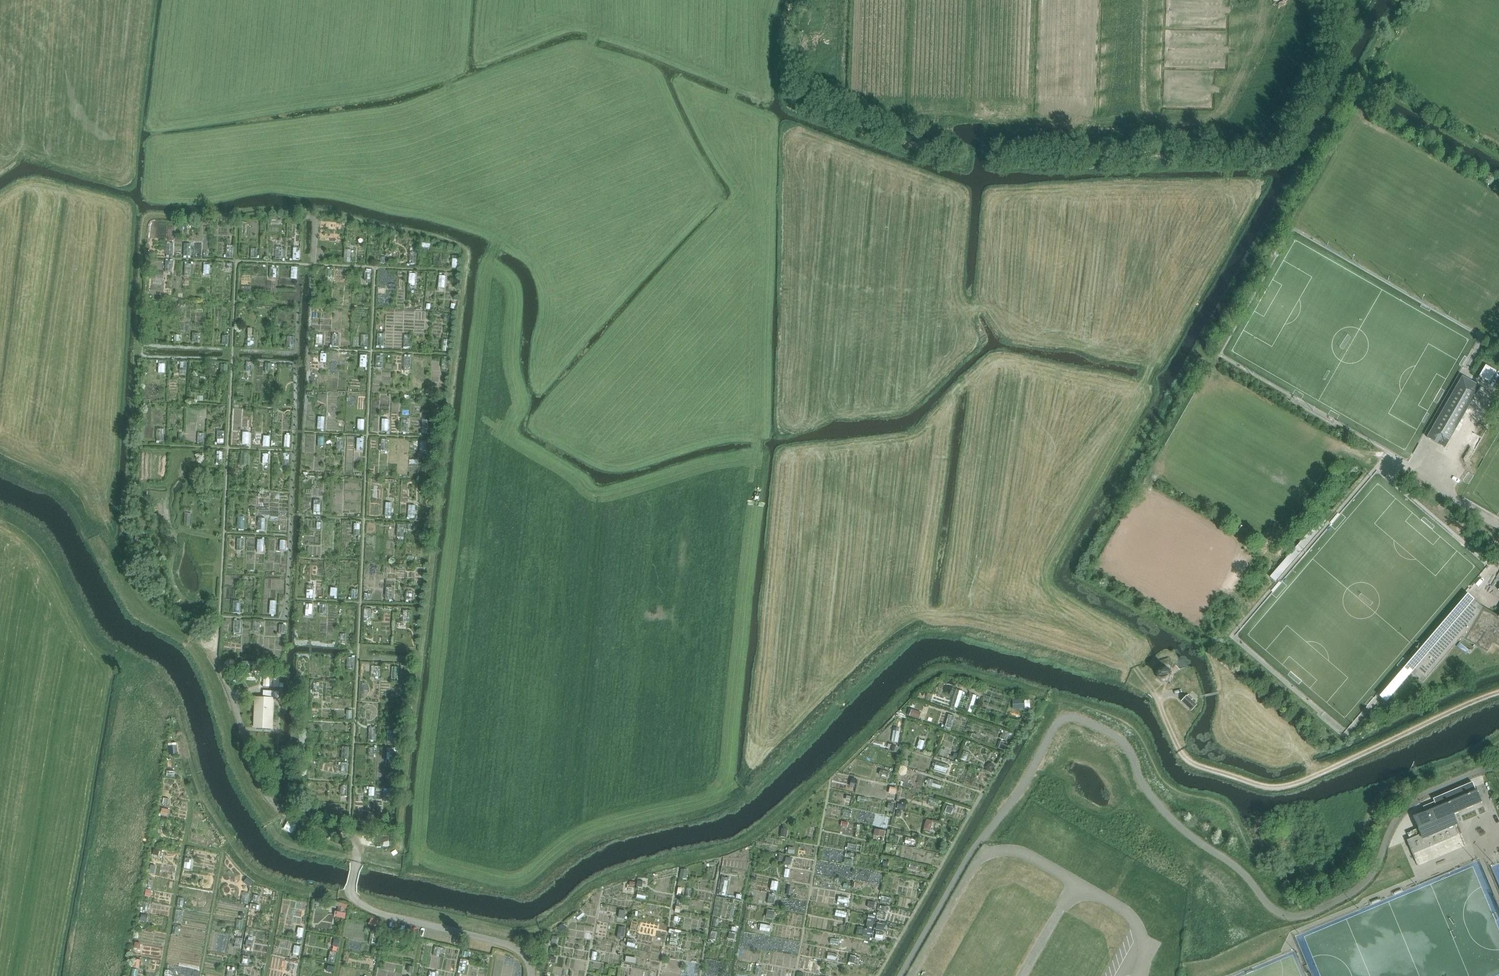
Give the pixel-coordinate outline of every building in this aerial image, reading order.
[(1427,437),(1445,448),(1480,386),(1462,376),(1427,437)] [(1474,599),(1412,672),(1423,682),(1461,638),(1486,652),(1490,647),(1492,643),(1498,647),(1498,615),(1498,616),(1484,608),(1483,607),(1481,605),(1474,599)] [(1171,677),(1171,671),(1166,667),(1161,667),(1157,671),(1156,678),(1161,681),(1167,681),(1171,677)] [(261,698),(256,698),(254,728),(272,729),(273,702),(274,699),(278,699),(279,692),(264,691),(263,698),(261,698)] [(1192,711),(1197,706),(1187,696),(1182,701),(1192,711)] [(1472,782),(1433,799),(1437,807),(1414,817),(1421,834),(1409,839),(1407,840),(1412,854),(1462,833),(1454,814),(1481,802),(1481,803),(1482,802),(1477,790),(1476,791),(1472,782)] [(1434,802),(1423,806),(1425,812),(1436,807),(1434,802)] [(1418,828),(1407,833),(1409,838),(1420,834),(1418,828)]
